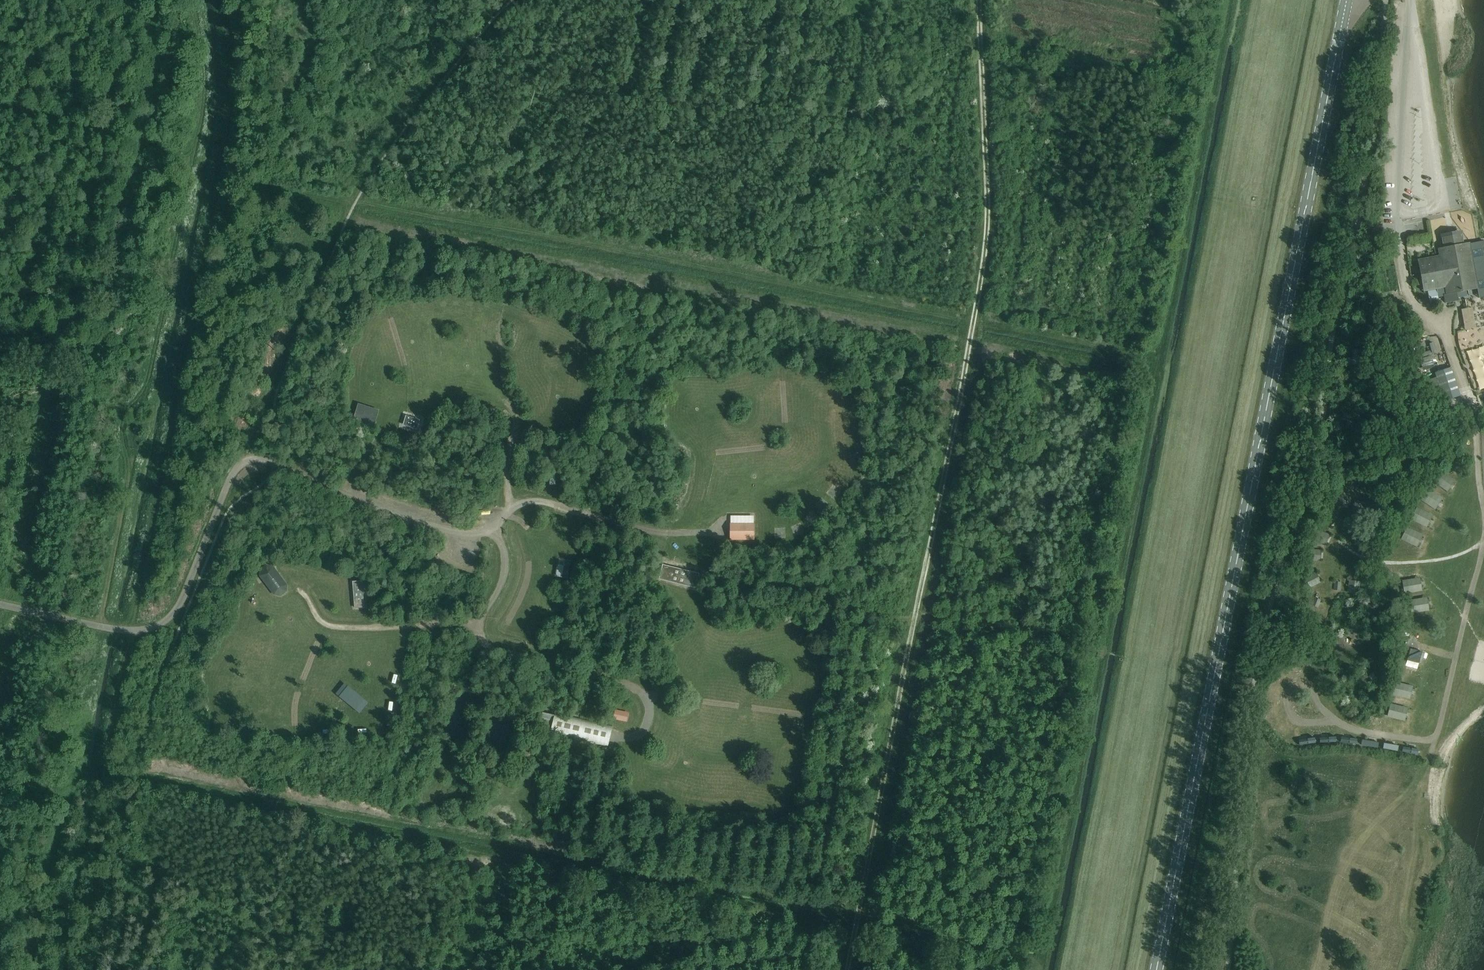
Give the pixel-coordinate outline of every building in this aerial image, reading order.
[(1448,222),(1453,220),(1449,213),(1444,215),(1448,222)] [(1447,294),(1477,289),(1468,244),(1462,245),(1461,235),(1442,238),(1444,248),(1438,249),(1440,257),(1418,261),(1423,291),(1445,287),(1447,294)] [(1477,285),(1483,284),(1483,267),(1474,269),(1477,285)] [(404,421),(407,422),(406,426),(417,430),(419,424),(415,424),(417,419),(415,419),(406,416),(404,421)] [(704,464),(699,466),(705,475),(709,472),(704,464)] [(1434,485),(1449,493),(1455,481),(1440,473),(1434,485)] [(1421,504),(1437,511),(1442,500),(1427,492),(1421,504)] [(1413,522),(1428,529),(1434,518),(1419,510),(1413,522)] [(754,524),(730,524),(730,540),(754,540),(754,524)] [(1401,540),(1416,548),(1422,536),(1407,529),(1401,540)] [(700,573),(663,564),(661,575),(697,583),(700,573)] [(274,574),(274,573),(274,572),(273,571),(273,570),(272,569),(272,568),(271,568),(271,567),(270,566),(269,566),(268,565),(267,565),(266,565),(265,565),(264,565),(262,565),(261,566),(259,567),(259,568),(258,569),(258,570),(257,571),(257,572),(257,573),(257,574),(257,575),(257,576),(258,577),(258,578),(259,579),(260,580),(261,581),(262,581),(263,582),(264,582),(265,582),(266,582),(267,582),(268,581),(270,581),(271,580),(271,579),(272,579),(273,578),(273,577),(273,576),(274,575),(274,574)] [(1403,595),(1421,593),(1420,580),(1402,582),(1403,595)] [(355,608),(364,607),(364,605),(362,605),(362,598),(364,598),(363,588),(361,588),(361,584),(363,584),(362,581),(353,582),(354,585),(355,585),(356,591),(354,591),(355,601),(357,601),(357,605),(355,606),(355,608)] [(1410,614),(1427,613),(1426,600),(1408,601),(1410,614)] [(1420,652),(1408,648),(1405,660),(1417,663),(1420,652)] [(1393,697),(1409,702),(1413,688),(1397,683),(1393,697)] [(1386,719),(1402,723),(1406,709),(1390,705),(1386,719)] [(625,713),(615,711),(614,719),(623,720),(625,713)] [(555,712),(550,734),(608,747),(613,726),(555,712)]
